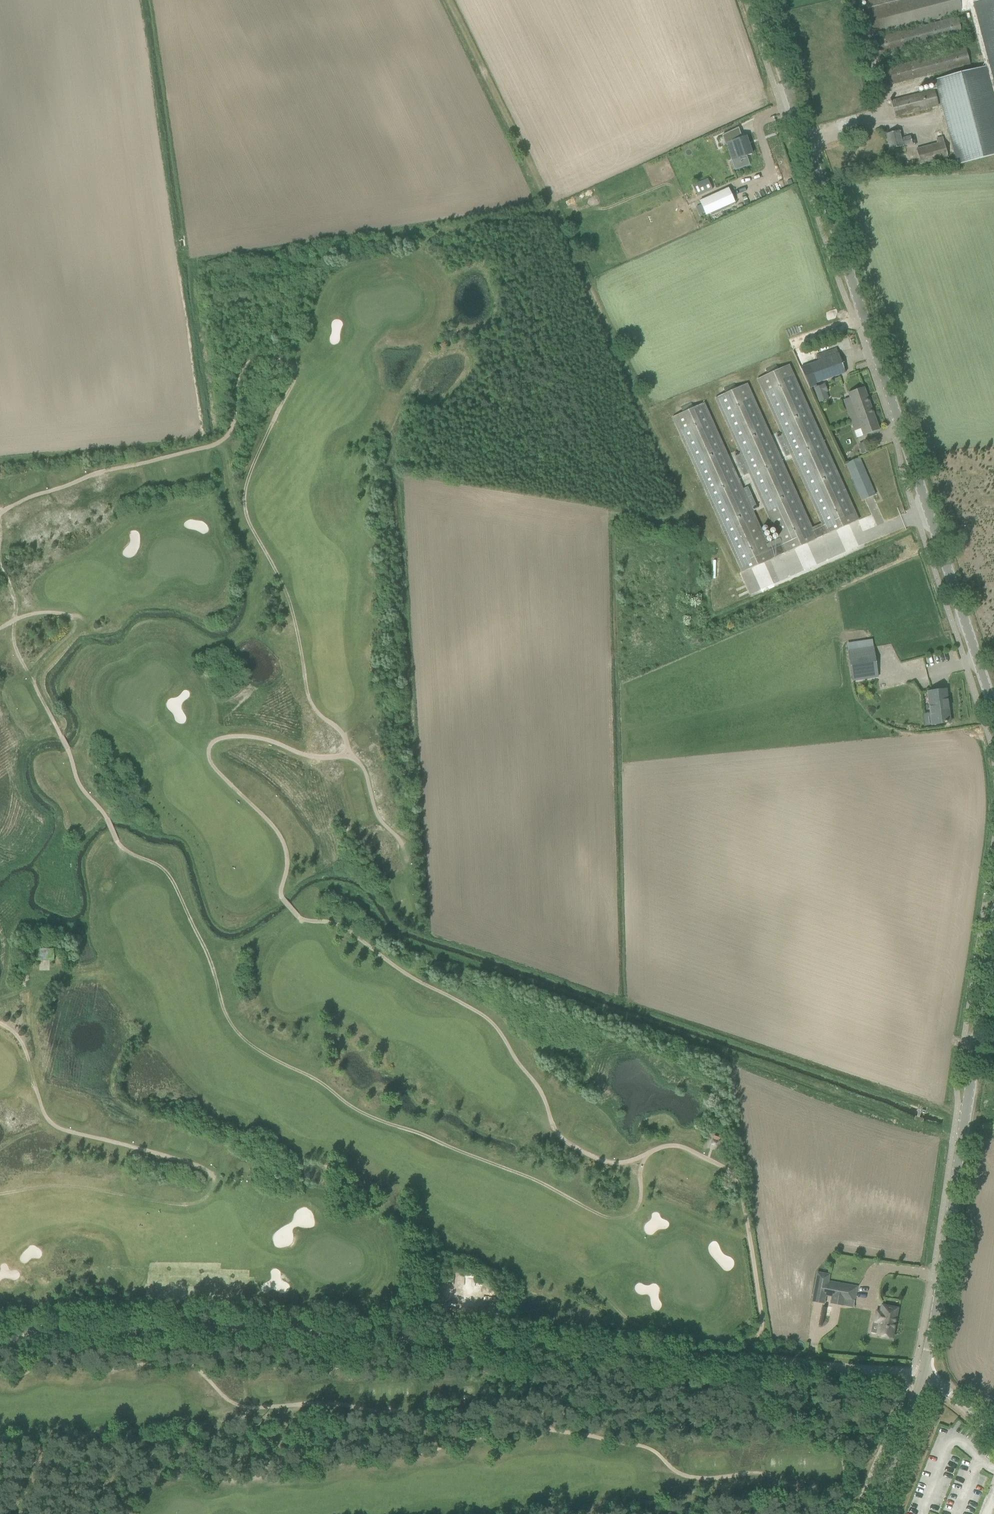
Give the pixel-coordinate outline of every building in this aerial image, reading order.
[(974,1),(974,0),(865,0),(874,34),(875,34),(875,35),(970,10),(985,65),(933,79),(957,165),(993,155),(993,0),(976,0),(974,1)] [(956,18),(875,39),(879,54),(960,33),(956,18)] [(964,49),(883,70),(887,85),(968,64),(964,49)] [(938,106),(934,89),(891,100),(895,117),(938,106)] [(901,138),(899,130),(886,134),(890,149),(913,144),(911,136),(901,138)] [(737,159),(732,161),(735,170),(750,165),(746,156),(752,154),(746,136),(736,139),(731,141),(737,159)] [(943,142),(916,149),(919,160),(946,153),(943,142)] [(709,183),(694,189),(697,196),(712,189),(709,183)] [(728,188),(699,201),(706,215),(735,202),(728,188)] [(809,364),(816,383),(846,372),(839,353),(809,364)] [(827,534),(858,520),(789,365),(757,379),(822,523),(812,528),(747,383),(715,398),(780,542),(769,547),(704,403),(672,417),(742,572),(774,558),(773,558),(785,552),(785,553),(816,539),(816,538),(826,534),(827,534)] [(825,383),(814,387),(817,395),(826,392),(827,391),(825,383)] [(864,387),(848,393),(852,406),(846,409),(855,431),(861,429),(863,435),(879,429),(864,387)] [(866,443),(859,445),(862,455),(869,453),(866,443)] [(846,463),(862,500),(875,494),(859,458),(846,463)] [(848,650),(852,681),(878,677),(873,647),(848,650)] [(946,689),(936,690),(927,692),(931,725),(940,723),(950,722),(946,689)] [(54,961),(54,950),(38,949),(37,960),(54,961)] [(855,1298),(856,1284),(828,1280),(829,1273),(818,1271),(813,1298),(824,1300),(825,1294),(832,1295),(831,1301),(843,1302),(844,1297),(855,1298)] [(877,1311),(875,1321),(879,1322),(877,1334),(892,1337),(897,1308),(882,1305),(881,1312),(877,1311)]
